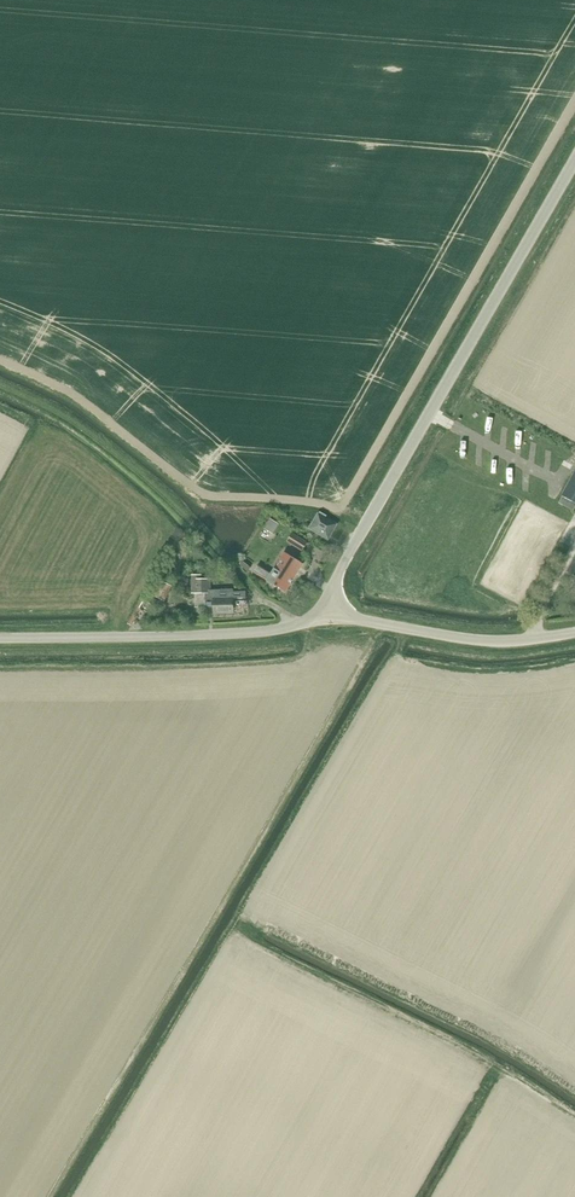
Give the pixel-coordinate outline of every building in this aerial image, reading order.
[(573,511),(574,507),(574,471),(562,495),(562,496),(558,503),(573,511)] [(328,539),(336,525),(325,518),(326,516),(320,512),(311,529),(328,539)] [(273,533),(279,524),(271,519),(265,528),(273,533)] [(302,551),(307,542),(292,533),(287,542),(302,551)] [(254,572),(267,580),(267,581),(286,592),(303,564),(285,553),(271,574),(258,565),(254,572)] [(247,571),(250,568),(243,561),(240,565),(247,571)] [(246,592),(242,592),(242,586),(233,587),(233,589),(210,590),(209,580),(201,580),(200,575),(192,575),(193,593),(205,593),(206,607),(214,607),(214,614),(234,614),(233,599),(246,598),(246,592)] [(161,581),(153,596),(164,602),(172,586),(161,581)]
